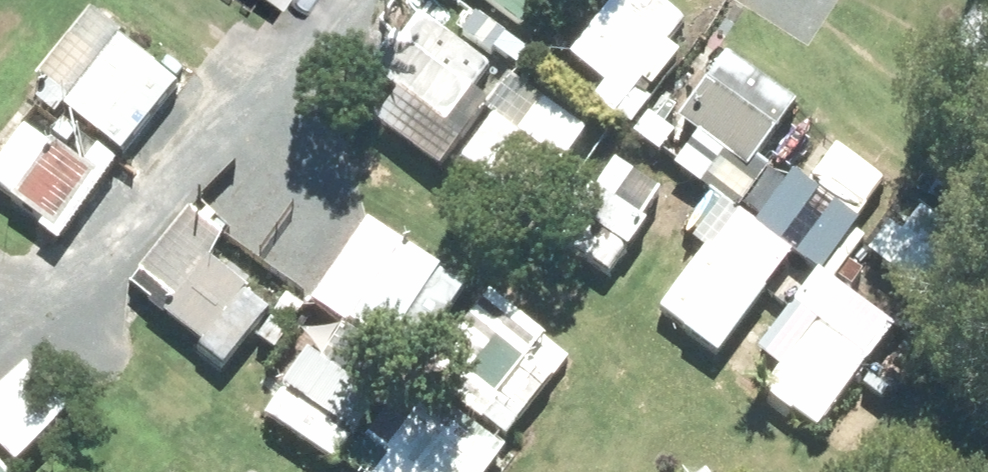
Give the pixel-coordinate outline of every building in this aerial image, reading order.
[(557,4),(552,0),(474,0),(528,42),(557,4)] [(661,0),(620,0),(615,5),(626,15),(601,45),(657,91),(685,56),(671,44),(689,23),(661,0)] [(949,59),(981,79),(976,85),(987,93),(987,15),(980,10),(949,59)] [(397,39),(374,72),(451,130),(475,98),(471,94),(492,66),(423,16),(402,43),(397,39)] [(509,47),(490,34),(477,52),(496,66),(509,47)] [(183,86),(123,38),(68,109),(126,157),(183,86)] [(680,121),(754,173),(802,106),(728,52),(680,121)] [(635,129),(655,103),(639,90),(620,117),(635,129)] [(498,114),(463,163),(534,212),(591,134),(548,104),(526,135),(498,114)] [(678,145),(653,124),(637,144),(663,164),(678,145)] [(54,229),(91,177),(27,129),(0,165),(0,189),(54,229)] [(840,148),(800,204),(847,240),(888,184),(840,148)] [(304,182),(257,246),(311,285),(355,224),(329,206),(332,202),(304,182)] [(556,238),(614,278),(652,225),(596,186),(556,238)] [(219,193),(203,210),(216,222),(232,205),(219,193)] [(923,218),(902,246),(893,240),(873,266),(942,318),(936,327),(950,337),(961,323),(955,318),(972,295),(967,292),(986,267),(923,218)] [(869,247),(854,235),(837,256),(851,268),(869,247)] [(393,350),(443,272),(401,243),(350,320),(393,350)] [(731,346),(769,293),(709,250),(662,314),(688,334),(698,321),(731,346)] [(228,383),(274,322),(247,300),(257,287),(221,260),(168,328),(204,355),(201,361),(228,383)] [(853,297),(864,282),(850,271),(839,286),(853,297)] [(567,374),(487,310),(433,377),(463,402),(470,394),(522,436),(560,389),(558,386),(567,374)] [(824,434),(874,361),(817,320),(765,392),(824,434)] [(269,419),(340,467),(382,401),(311,355),(269,419)] [(410,414),(382,447),(389,453),(374,471),(483,471),(410,414)]
